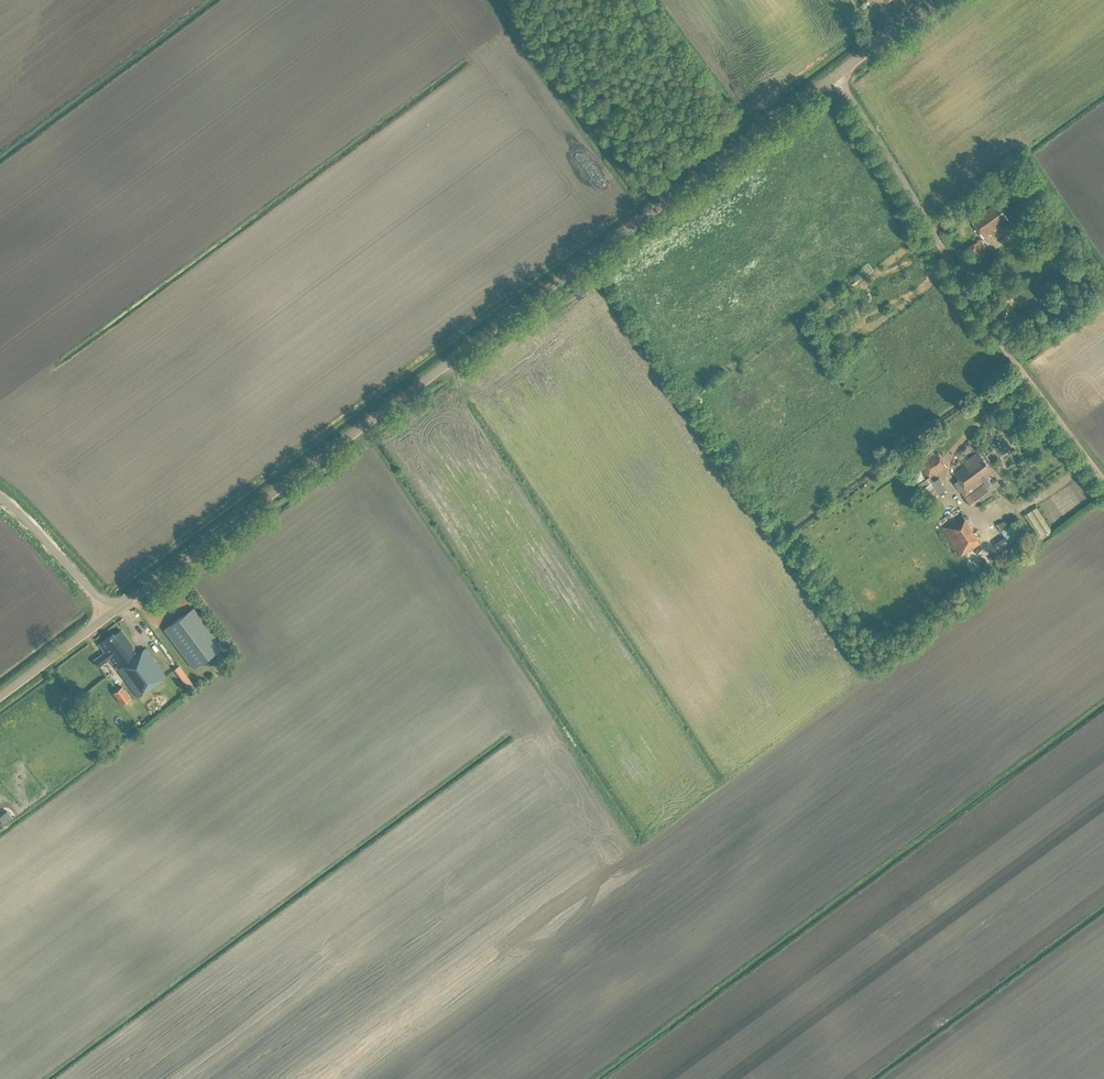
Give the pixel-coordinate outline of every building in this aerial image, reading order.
[(1008,220),(998,203),(973,220),(984,237),(1000,226),(999,226),(1008,220)] [(1017,223),(1013,226),(1017,232),(1021,229),(1017,223)] [(990,256),(980,240),(968,248),(977,264),(990,256)] [(1010,297),(1014,287),(1006,285),(1003,294),(1010,297)] [(929,478),(948,467),(940,452),(920,463),(929,478)] [(983,479),(994,472),(979,452),(967,460),(969,462),(965,464),(966,466),(954,473),(959,480),(955,482),(964,496),(969,493),(984,483),(985,482),(983,479)] [(940,494),(933,482),(921,490),(929,501),(940,494)] [(971,506),(990,493),(984,483),(969,493),(964,496),(971,506)] [(1040,506),(1027,512),(1038,537),(1051,531),(1040,506)] [(942,526),(961,556),(982,543),(962,513),(942,526)] [(1000,530),(1018,521),(1016,515),(997,524),(1000,530)] [(194,669),(223,648),(194,608),(165,629),(194,669)] [(115,635),(114,634),(101,644),(118,668),(117,668),(138,697),(167,676),(146,647),(138,653),(121,631),(115,635)] [(107,661),(102,655),(94,660),(99,667),(107,661)] [(181,664),(174,668),(183,687),(191,683),(181,664)] [(130,697),(122,686),(113,693),(121,704),(130,697)] [(12,817),(7,811),(0,816),(0,819),(3,824),(12,817)]
